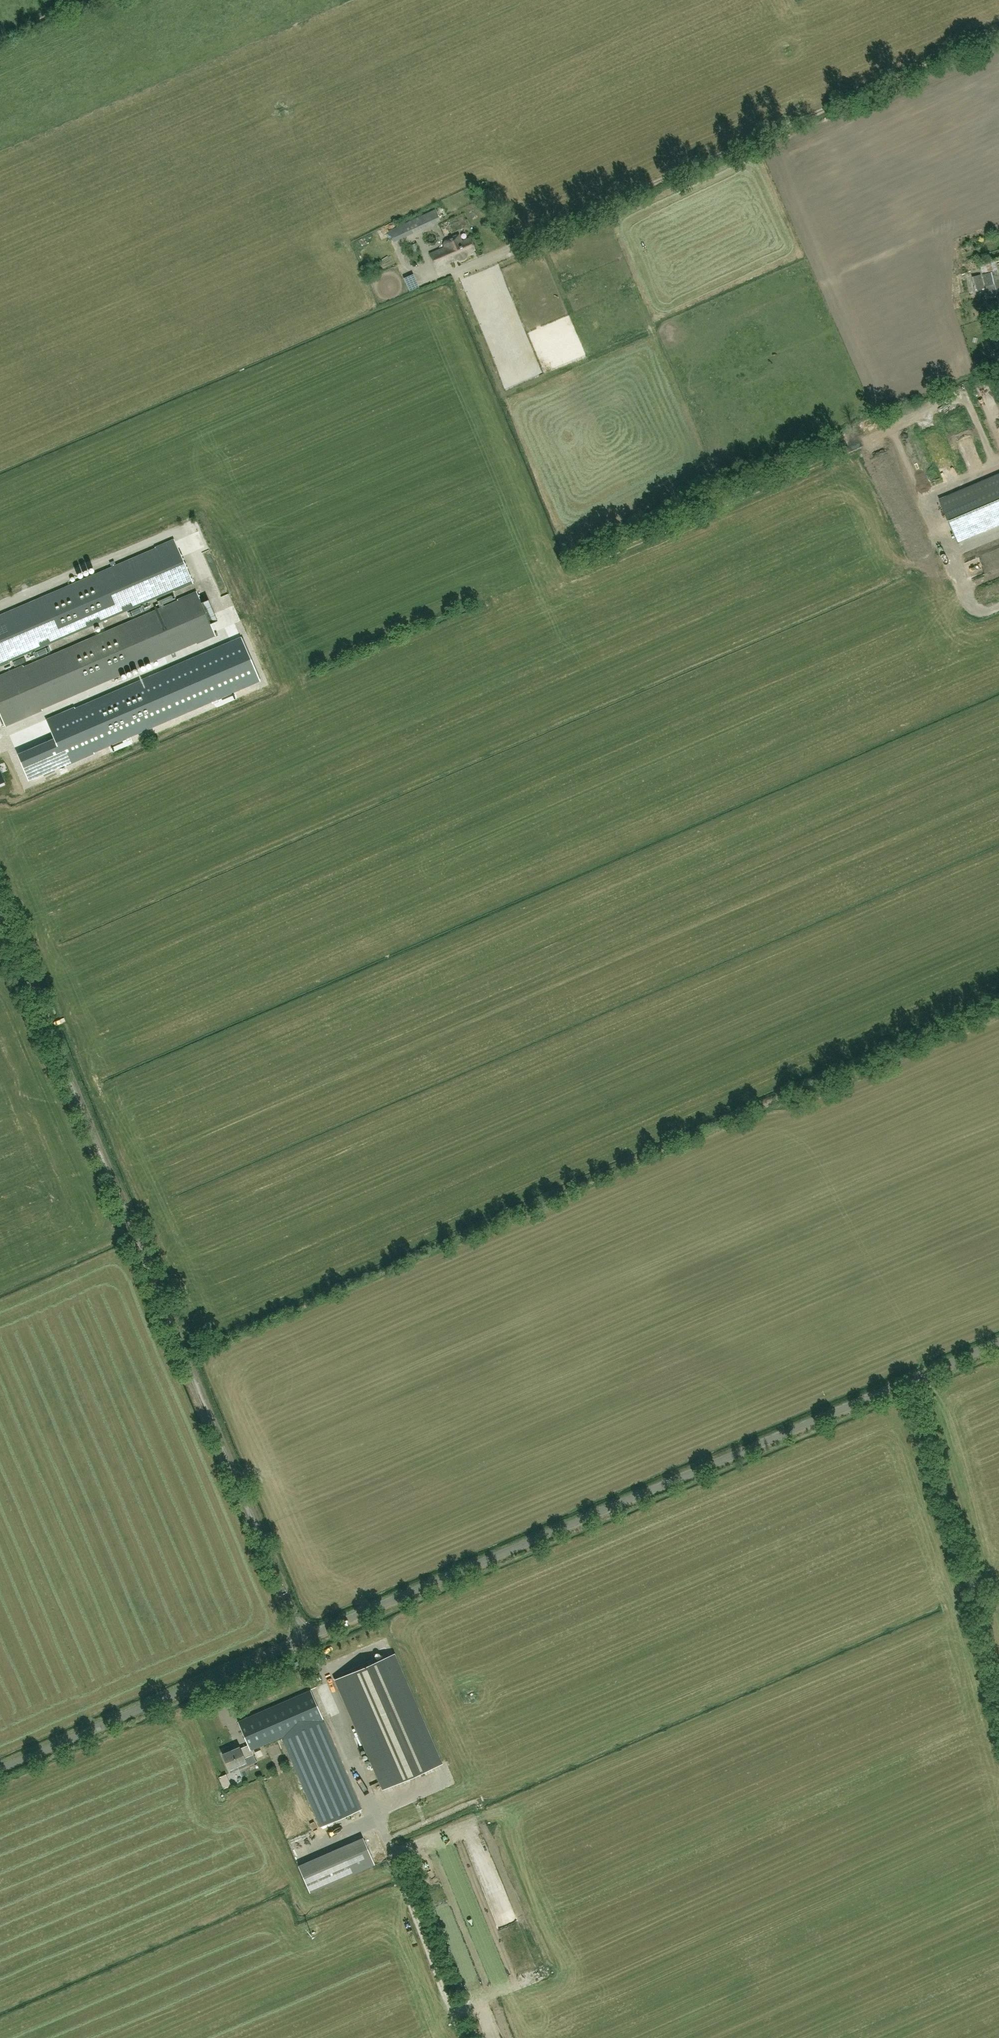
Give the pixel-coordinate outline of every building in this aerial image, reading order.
[(434,210),(408,222),(388,231),(393,243),(439,221),(434,210)] [(444,245),(445,247),(429,254),(436,268),(458,259),(460,260),(462,260),(464,260),(465,258),(466,256),(466,254),(475,250),(470,238),(462,242),(459,235),(447,240),(445,242),(444,244),(444,245)] [(980,264),(988,296),(998,293),(998,275),(996,260),(980,264)] [(369,275),(380,271),(378,266),(367,271),(369,275)] [(985,288),(981,274),(973,276),(976,290),(985,288)] [(970,443),(959,448),(970,470),(980,465),(970,443)] [(941,499),(958,540),(998,523),(998,474),(941,499)] [(890,497),(893,504),(901,501),(898,494),(890,497)] [(116,565),(114,561),(109,562),(111,567),(0,615),(0,667),(11,662),(10,661),(174,590),(174,591),(193,584),(174,539),(155,547),(156,548),(116,565)] [(998,563),(998,548),(988,552),(993,565),(998,563)] [(982,554),(964,562),(969,575),(988,567),(982,554)] [(0,713),(6,726),(43,710),(42,708),(215,634),(210,624),(218,621),(209,600),(202,603),(197,592),(30,664),(28,661),(22,664),(23,665),(0,675),(0,713)] [(174,593),(158,600),(160,604),(176,597),(174,593)] [(149,607),(148,603),(129,611),(131,615),(149,607)] [(91,754),(260,679),(241,636),(47,721),(55,739),(66,764),(91,754)] [(31,658),(51,650),(49,645),(29,653),(31,658)] [(27,660),(25,655),(13,660),(15,665),(27,660)] [(66,764),(55,739),(18,755),(29,780),(66,764)] [(440,1764),(393,1654),(336,1679),(383,1789),(440,1764)] [(251,1750),(282,1737),(320,1826),(361,1809),(310,1690),(238,1721),(248,1744),(240,1748),(240,1746),(223,1753),(229,1768),(237,1765),(239,1770),(257,1762),(251,1750)] [(231,1780),(240,1773),(235,1766),(226,1774),(231,1780)] [(231,1783),(229,1778),(222,1781),(224,1787),(231,1783)] [(364,1838),(299,1866),(311,1891),(375,1863),(364,1838)] [(426,1887),(438,1918),(449,1914),(432,1870),(427,1872),(432,1885),(426,1887)] [(444,1931),(447,1945),(457,1942),(454,1928),(444,1931)]
